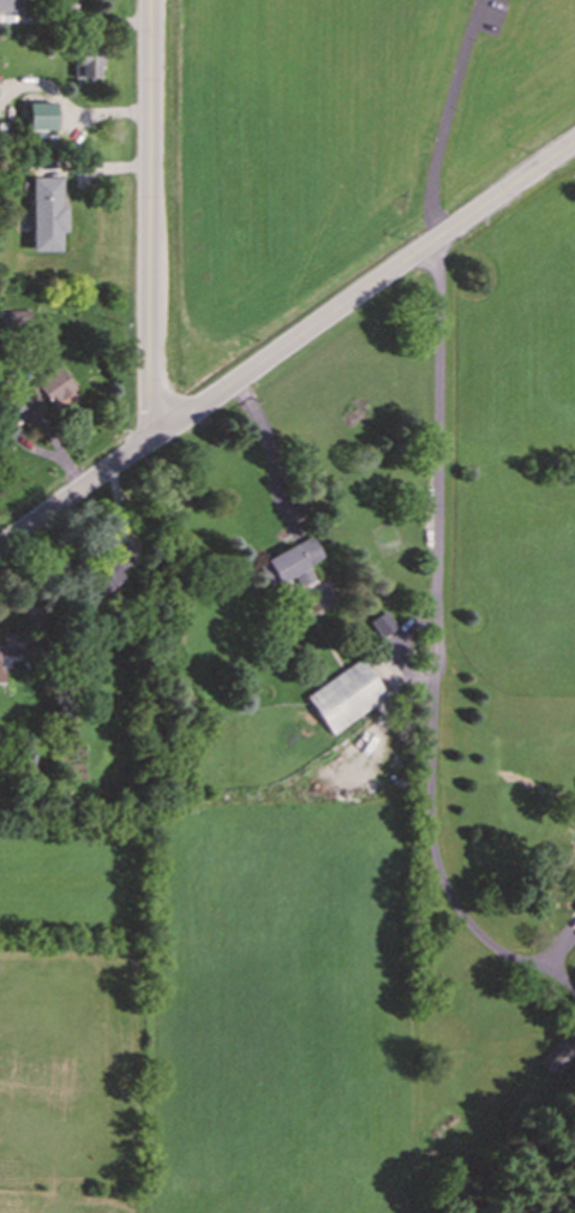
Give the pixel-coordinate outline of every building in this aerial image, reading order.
[(14,12),(15,0),(0,0),(0,12),(14,12)] [(77,62),(72,62),(73,78),(101,77),(100,48),(76,49),(77,62)] [(54,130),(54,103),(26,103),(26,131),(54,130)] [(30,251),(61,251),(61,231),(66,231),(66,205),(60,205),(60,178),(31,178),(30,251)] [(47,408),(74,389),(59,368),(31,386),(47,408)] [(321,558),(311,537),(256,562),(268,587),(293,575),(298,587),(312,580),(305,566),(321,558)] [(118,569),(128,562),(118,546),(74,575),(90,599),(124,578),(118,569)] [(370,621),(379,639),(396,629),(387,611),(370,621)] [(18,655),(18,632),(1,632),(1,647),(0,647),(0,655),(18,655)] [(305,697),(330,735),(385,697),(360,658),(305,697)] [(556,1077),(574,1057),(574,1052),(559,1039),(539,1062),(556,1077)]
